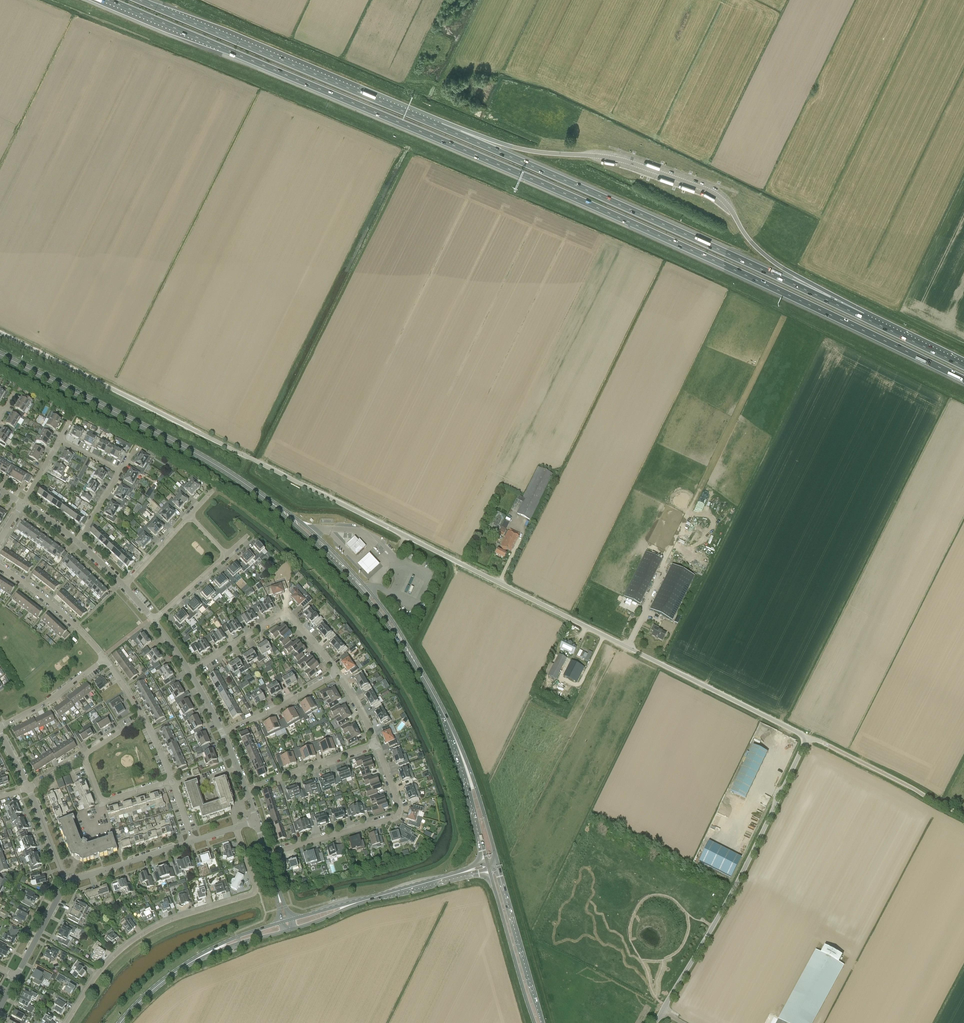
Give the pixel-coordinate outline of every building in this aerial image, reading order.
[(7,390),(2,387),(0,391),(0,402),(3,397),(6,398),(10,392),(7,390)] [(25,396),(23,399),(21,398),(20,400),(19,400),(17,402),(27,408),(30,403),(31,404),(33,401),(25,396)] [(15,408),(19,410),(17,413),(25,418),(27,415),(24,413),(27,408),(17,402),(16,405),(17,406),(15,408)] [(49,420),(59,426),(61,423),(60,422),(61,420),(57,418),(59,415),(53,412),(51,415),(52,415),(49,420)] [(8,418),(18,424),(21,419),(24,420),(25,418),(17,413),(16,415),(12,413),(11,416),(10,415),(8,418)] [(6,424),(10,426),(8,428),(17,434),(18,431),(15,429),(18,424),(8,418),(6,421),(7,421),(6,424)] [(44,428),(50,431),(52,428),(55,430),(57,428),(58,428),(59,426),(49,420),(47,425),(45,425),(44,428)] [(75,437),(80,429),(73,425),(68,435),(71,436),(75,437)] [(14,432),(17,434),(8,428),(6,431),(3,429),(1,431),(0,431),(0,434),(8,439),(11,434),(12,435),(14,432)] [(52,436),(49,434),(50,431),(44,428),(42,430),(43,431),(41,436),(51,441),(52,439),(51,438),(52,436)] [(81,442),(86,432),(80,429),(75,437),(79,439),(78,440),(81,442)] [(88,444),(93,435),(86,432),(81,442),(84,443),(84,442),(88,444)] [(94,433),(93,435),(88,444),(92,446),(91,447),(94,448),(99,439),(100,436),(94,433)] [(5,444),(8,439),(0,434),(0,441),(0,442),(0,445),(5,447),(7,445),(5,444)] [(37,440),(37,441),(35,440),(33,442),(35,443),(42,447),(43,444),(47,446),(48,444),(49,444),(51,441),(41,436),(38,441),(37,440)] [(101,451),(106,442),(99,439),(94,448),(97,450),(97,449),(101,451)] [(107,455),(112,445),(106,442),(101,451),(105,453),(104,454),(107,455)] [(34,446),(35,447),(32,452),(42,457),(43,455),(42,454),(44,451),(40,449),(42,447),(35,443),(34,446)] [(114,457),(119,449),(112,445),(107,455),(110,456),(110,455),(114,457)] [(62,455),(71,460),(74,454),(65,448),(63,451),(64,452),(62,455)] [(119,449),(114,457),(118,459),(117,460),(120,462),(125,452),(119,449)] [(29,457),(28,456),(27,459),(33,463),(34,460),(38,462),(39,459),(40,460),(42,457),(32,452),(29,457)] [(149,457),(152,459),(154,456),(147,452),(146,455),(141,452),(138,458),(146,463),(148,460),(149,457)] [(58,461),(67,467),(71,460),(62,455),(60,459),(59,459),(58,461)] [(146,463),(138,458),(134,464),(139,467),(137,469),(144,473),(149,465),(146,463)] [(55,468),(64,473),(67,467),(58,461),(56,464),(57,465),(55,468)] [(6,475),(8,471),(10,472),(14,466),(11,465),(11,466),(6,463),(0,473),(3,474),(3,473),(6,475)] [(16,482),(21,472),(16,469),(17,468),(14,466),(10,472),(13,474),(11,478),(13,479),(13,480),(16,482)] [(96,473),(105,478),(107,474),(108,475),(109,472),(100,466),(96,473)] [(530,520),(553,474),(538,466),(523,497),(519,496),(517,499),(522,502),(521,503),(517,513),(530,520)] [(64,473),(55,468),(53,472),(52,471),(51,474),(60,479),(64,473)] [(128,474),(136,480),(140,474),(142,475),(144,473),(137,469),(136,472),(131,469),(128,474)] [(32,477),(30,475),(27,474),(26,475),(21,472),(16,482),(18,483),(19,482),(21,484),(23,480),(28,483),(32,477)] [(92,479),(102,485),(103,482),(102,481),(105,478),(96,473),(92,479)] [(124,480),(129,483),(127,486),(134,489),(136,485),(134,483),(136,480),(128,474),(124,480)] [(188,479),(191,482),(189,484),(196,491),(198,489),(199,489),(200,488),(200,487),(195,482),(197,480),(192,475),(188,479)] [(89,485),(97,490),(99,487),(100,487),(102,485),(92,479),(89,485)] [(187,491),(192,496),(192,495),(193,495),(194,494),(194,493),(196,491),(189,484),(184,489),(181,486),(179,488),(180,489),(185,493),(187,491)] [(85,492),(94,497),(96,495),(95,494),(97,490),(89,485),(85,492)] [(127,486),(126,488),(121,485),(118,491),(126,496),(128,493),(131,494),(134,489),(127,486)] [(38,494),(42,497),(47,490),(43,487),(38,494)] [(47,501),(52,493),(54,491),(49,488),(47,490),(42,497),(47,501)] [(188,500),(183,495),(185,493),(180,489),(176,493),(179,495),(176,498),(184,505),(186,503),(188,501),(188,500)] [(114,497),(119,500),(117,502),(124,506),(125,504),(126,504),(128,502),(124,500),(126,496),(118,491),(114,497)] [(94,497),(85,492),(81,498),(89,503),(92,499),(93,500),(94,497)] [(52,504),(57,497),(52,493),(47,501),(52,504)] [(56,507),(61,500),(57,497),(52,504),(56,507)] [(174,505),(180,509),(181,509),(182,507),(184,505),(176,498),(174,501),(171,498),(168,502),(173,507),(174,505)] [(61,511),(66,503),(61,500),(56,507),(61,511)] [(108,508),(116,513),(119,507),(122,509),(124,506),(117,502),(116,505),(111,502),(108,508)] [(176,513),(171,509),(173,507),(168,502),(161,509),(172,518),(173,516),(174,516),(175,515),(175,514),(176,513)] [(65,514),(71,507),(66,503),(61,511),(65,514)] [(142,507),(138,504),(133,512),(135,513),(137,514),(142,507)] [(71,507),(65,514),(70,517),(75,510),(77,508),(72,505),(71,507)] [(116,513),(108,508),(104,513),(109,516),(107,519),(114,523),(117,518),(114,516),(116,513)] [(162,518),(167,523),(168,522),(169,522),(170,521),(170,520),(172,518),(161,509),(155,515),(160,520),(162,518)] [(75,521),(80,513),(75,510),(70,517),(75,521)] [(490,523),(499,528),(505,515),(496,510),(490,523)] [(80,513),(75,521),(80,524),(85,517),(80,513)] [(164,527),(159,522),(160,520),(155,515),(149,522),(150,522),(159,531),(161,529),(162,529),(163,528),(163,527),(164,527)] [(498,533),(503,536),(506,530),(509,523),(504,521),(498,533)] [(24,522),(17,530),(21,533),(28,523),(27,522),(25,523),(24,522)] [(150,531),(155,536),(156,536),(156,535),(158,534),(158,533),(159,531),(150,522),(149,522),(143,529),(148,533),(150,531)] [(24,535),(30,527),(29,525),(29,524),(28,523),(21,533),(24,535)] [(94,537),(101,530),(96,526),(93,523),(89,528),(92,530),(90,533),(94,537)] [(28,538),(35,528),(34,527),(33,527),(32,528),(30,527),(24,535),(28,538)] [(31,540),(37,532),(36,530),(36,529),(35,528),(28,538),(31,540)] [(151,540),(146,535),(148,533),(143,529),(137,535),(140,538),(147,545),(149,543),(150,543),(151,541),(151,540)] [(99,540),(105,534),(101,530),(94,537),(99,540)] [(511,552),(519,537),(508,531),(500,546),(511,552)] [(34,543),(41,533),(41,532),(40,532),(39,533),(37,532),(31,540),(34,543)] [(38,545),(44,536),(42,535),(43,534),(42,534),(41,533),(34,543),(38,545)] [(103,544),(109,538),(105,534),(99,540),(103,544)] [(41,548),(48,538),(47,537),(46,538),(44,536),(38,545),(41,548)] [(45,550),(51,541),(49,540),(50,539),(49,539),(48,538),(41,548),(45,550)] [(107,548),(113,542),(109,538),(103,544),(107,548)] [(131,543),(136,547),(138,545),(143,549),(144,549),(145,548),(145,547),(147,545),(140,538),(137,541),(136,543),(133,541),(131,543)] [(349,548),(353,552),(356,555),(364,548),(356,540),(354,541),(355,543),(349,548)] [(48,553),(55,543),(54,542),(53,543),(51,541),(45,550),(48,553)] [(111,552),(117,546),(113,542),(107,548),(111,552)] [(253,547),(257,551),(255,554),(259,558),(267,552),(265,549),(259,542),(258,543),(257,542),(255,545),(253,547)] [(51,555),(58,546),(56,545),(56,544),(56,543),(55,543),(48,553),(51,555)] [(55,557),(62,548),(61,547),(59,548),(58,546),(51,555),(55,557)] [(115,556),(121,549),(117,546),(111,552),(115,556)] [(5,559),(10,551),(5,548),(0,556),(5,559)] [(58,560),(65,551),(63,550),(63,549),(63,548),(62,548),(55,557),(58,560)] [(119,560),(126,553),(121,549),(115,556),(119,560)] [(504,559),(507,554),(497,549),(495,554),(504,559)] [(10,551),(5,559),(10,562),(14,554),(10,551)] [(247,552),(244,554),(253,564),(259,558),(255,554),(253,556),(249,551),(247,553),(247,552)] [(126,553),(119,560),(124,564),(131,556),(127,552),(126,553)] [(623,596),(640,605),(662,560),(646,552),(623,596)] [(14,554),(10,562),(14,564),(19,557),(14,554)] [(134,561),(131,559),(134,557),(134,556),(132,554),(131,556),(124,564),(128,568),(134,561)] [(244,563),(242,565),(246,570),(253,564),(244,554),(241,557),(242,557),(240,559),(244,563)] [(380,566),(370,555),(358,566),(369,577),(380,566)] [(71,556),(63,564),(67,567),(75,558),(74,558),(74,557),(72,558),(71,556)] [(19,557),(14,564),(19,567),(23,560),(19,557)] [(70,570),(77,562),(76,561),(76,559),(75,558),(67,567),(70,570)] [(23,560),(19,567),(23,570),(28,563),(23,560)] [(73,573),(81,564),(80,563),(78,564),(77,562),(70,570),(73,573)] [(28,563),(23,570),(28,573),(33,566),(28,563)] [(231,566),(237,574),(242,570),(244,572),(246,570),(242,565),(240,567),(236,563),(234,564),(233,564),(231,566)] [(76,576),(83,568),(82,567),(82,565),(81,564),(73,573),(76,576)] [(650,610),(672,621),(694,576),(672,565),(650,610)] [(231,575),(229,577),(235,584),(241,578),(237,574),(231,566),(228,569),(229,569),(227,571),(231,575)] [(37,579),(42,572),(38,568),(33,575),(37,579)] [(79,579),(87,570),(86,569),(85,569),(83,568),(76,576),(79,579)] [(82,582),(89,574),(88,572),(88,571),(87,570),(79,579),(82,582)] [(42,572),(37,579),(41,582),(47,575),(42,572)] [(85,584),(93,576),(92,575),(91,575),(89,574),(82,582),(85,584)] [(47,575),(41,582),(46,585),(51,578),(47,575)] [(232,586),(235,584),(229,577),(226,579),(222,575),(220,576),(217,578),(224,586),(227,589),(231,585),(232,586)] [(88,587),(95,579),(94,578),(94,577),(94,576),(93,576),(85,584),(88,587)] [(51,578),(46,585),(50,588),(55,581),(51,578)] [(215,589),(219,594),(222,592),(220,589),(224,586),(217,578),(215,581),(214,583),(218,587),(215,589)] [(91,590),(99,581),(98,580),(97,581),(95,579),(88,587),(91,590)] [(55,581),(50,588),(54,592),(60,585),(55,581)] [(94,593),(102,585),(100,584),(101,582),(100,582),(99,581),(91,590),(94,593)] [(5,592),(10,585),(6,582),(1,590),(5,592)] [(285,582),(281,583),(275,585),(279,594),(280,594),(281,595),(284,594),(283,591),(287,589),(285,582)] [(290,593),(293,597),(290,599),(293,601),(294,600),(295,602),(302,595),(306,592),(298,584),(295,587),(296,588),(290,593)] [(10,585),(5,592),(10,595),(15,588),(10,585)] [(97,596),(105,587),(105,586),(104,586),(103,587),(102,585),(94,593),(97,596)] [(269,596),(273,594),(274,597),(277,596),(277,595),(279,594),(275,585),(266,588),(269,596)] [(105,587),(97,596),(100,599),(108,591),(106,590),(107,588),(106,588),(105,587)] [(213,591),(209,587),(207,588),(204,590),(211,598),(213,600),(217,596),(219,594),(215,589),(213,591)] [(61,600),(67,594),(63,590),(57,596),(61,600)] [(208,600),(211,598),(204,590),(202,592),(202,593),(200,594),(204,599),(202,601),(206,606),(210,602),(208,600)] [(17,603),(22,596),(18,593),(13,600),(17,603)] [(67,594),(61,600),(65,604),(71,597),(67,594)] [(309,603),(306,599),(302,595),(295,602),(296,603),(295,604),(298,607),(300,605),(303,608),(309,603)] [(21,606),(26,599),(22,596),(17,603),(21,606)] [(71,597),(65,604),(69,607),(75,601),(71,597)] [(264,601),(265,603),(262,604),(267,612),(269,611),(271,611),(272,608),(270,605),(273,603),(269,598),(269,597),(264,600),(264,601)] [(194,600),(191,602),(198,609),(197,609),(199,612),(204,608),(206,610),(208,608),(206,606),(202,601),(200,603),(196,598),(194,600)] [(25,609),(30,602),(26,599),(21,606),(25,609)] [(75,601),(69,607),(73,611),(79,605),(75,601)] [(29,612),(34,605),(30,602),(25,609),(29,612)] [(195,612),(197,609),(198,609),(191,602),(188,604),(189,605),(187,606),(191,611),(189,613),(193,618),(197,614),(195,612)] [(267,612),(262,604),(259,606),(258,604),(257,604),(253,607),(257,613),(260,611),(262,615),(265,615),(265,614),(267,612)] [(33,615),(38,608),(34,605),(29,612),(33,615)] [(79,605),(73,611),(77,615),(83,608),(79,605)] [(303,611),(305,613),(304,614),(306,617),(305,618),(307,620),(315,614),(317,611),(313,606),(311,608),(309,606),(303,611)] [(256,618),(254,615),(257,613),(253,607),(245,612),(247,614),(252,622),(254,621),(255,621),(256,618)] [(38,608),(33,615),(37,619),(42,612),(38,608)] [(83,608),(77,615),(81,618),(87,612),(83,608)] [(177,614),(184,621),(187,619),(189,621),(193,618),(189,613),(186,615),(182,610),(181,612),(180,611),(177,614)] [(46,624),(52,617),(48,614),(42,620),(46,624)] [(175,616),(174,618),(178,623),(175,625),(180,629),(182,627),(180,625),(184,621),(177,614),(175,616)] [(247,614),(244,616),(243,615),(242,615),(238,617),(241,623),(244,621),(246,624),(249,625),(250,623),(252,622),(247,614)] [(317,615),(316,615),(315,614),(307,620),(309,622),(310,622),(313,624),(314,623),(316,625),(322,620),(323,619),(321,617),(320,618),(317,615)] [(44,626),(45,626),(48,629),(49,627),(50,627),(56,621),(52,617),(46,624),(44,626)] [(234,622),(231,624),(236,632),(238,630),(240,631),(241,628),(239,624),(241,623),(238,617),(234,620),(233,621),(234,622)] [(327,625),(322,620),(316,625),(318,627),(316,629),(319,632),(318,633),(320,635),(327,628),(326,626),(327,625)] [(53,631),(59,624),(56,621),(50,627),(53,631)] [(228,631),(231,634),(234,635),(234,633),(236,632),(231,624),(230,621),(227,623),(227,624),(226,624),(222,627),(226,633),(228,631)] [(57,634),(63,628),(59,624),(53,631),(57,634)] [(665,632),(659,629),(660,627),(653,624),(651,629),(654,631),(652,635),(662,639),(662,640),(666,632),(665,632)] [(275,639),(280,635),(281,636),(288,630),(284,626),(280,629),(278,627),(270,633),(275,639)] [(218,631),(218,632),(216,634),(220,642),(223,640),(224,641),(225,638),(223,634),(226,633),(222,627),(218,630),(218,631)] [(70,634),(67,631),(63,628),(57,634),(58,635),(59,634),(62,637),(65,640),(70,634)] [(335,634),(330,629),(329,630),(327,628),(320,635),(322,637),(323,636),(326,639),(327,637),(329,640),(335,634)] [(288,639),(288,638),(292,635),(288,630),(281,636),(282,638),(279,641),(284,646),(290,641),(288,639)] [(137,633),(132,637),(130,639),(131,642),(133,640),(134,642),(137,640),(140,644),(148,637),(146,634),(146,635),(144,633),(140,637),(139,636),(137,633)] [(220,642),(216,634),(213,636),(211,634),(210,634),(206,636),(210,642),(213,641),(215,644),(218,645),(218,643),(220,642)] [(340,640),(337,637),(335,634),(329,640),(331,642),(329,643),(332,646),(331,647),(333,649),(340,643),(339,641),(340,640)] [(200,644),(205,651),(207,650),(209,651),(209,648),(207,644),(210,642),(206,636),(202,639),(202,640),(203,642),(200,644)] [(151,642),(150,641),(151,640),(148,637),(140,644),(143,648),(151,642)] [(560,648),(573,654),(573,652),(574,653),(576,649),(575,649),(576,647),(572,645),(572,644),(568,642),(568,643),(563,640),(560,648)] [(270,648),(266,641),(265,642),(263,642),(263,643),(261,644),(267,653),(271,650),(274,653),(278,651),(273,646),(270,648)] [(297,641),(294,644),(292,642),(285,647),(290,653),(294,650),(295,651),(302,645),(297,641)] [(348,649),(343,644),(342,644),(340,643),(333,649),(335,651),(336,650),(339,653),(340,652),(342,654),(348,649)] [(205,651),(200,644),(197,645),(196,645),(195,644),(191,647),(194,652),(197,650),(199,654),(202,654),(203,653),(205,651)] [(257,647),(261,654),(258,655),(262,661),(264,659),(262,656),(267,653),(261,644),(260,645),(259,644),(257,647)] [(302,654),(306,650),(302,645),(295,651),(296,653),(293,656),(298,661),(304,656),(302,654)] [(116,660),(124,655),(121,651),(124,649),(122,647),(120,649),(120,650),(112,655),(116,660)] [(148,655),(150,658),(151,660),(159,654),(156,649),(148,655)] [(256,657),(252,650),(251,651),(249,651),(249,652),(247,653),(253,662),(257,659),(259,662),(262,661),(258,655),(256,657)] [(589,651),(588,654),(580,650),(577,656),(588,661),(591,656),(592,653),(589,651)] [(243,656),(247,662),(244,664),(248,669),(250,668),(248,665),(253,662),(247,653),(246,654),(245,653),(243,656)] [(344,667),(353,661),(347,653),(340,658),(343,662),(340,663),(342,666),(343,666),(344,667)] [(154,664),(163,658),(159,654),(151,660),(154,664)] [(556,680),(567,659),(559,654),(548,676),(556,680)] [(124,655),(116,660),(119,665),(127,659),(128,660),(131,658),(129,657),(127,659),(124,655)] [(302,670),(307,666),(308,667),(315,661),(310,657),(307,660),(304,657),(297,664),(302,670)] [(127,659),(119,665),(123,670),(131,664),(128,660),(127,659)] [(242,665),(238,659),(237,660),(234,660),(234,661),(233,662),(238,671),(243,668),(245,671),(248,669),(244,664),(242,665)] [(315,670),(315,669),(319,666),(315,661),(308,667),(309,669),(305,673),(310,678),(317,672),(315,670)] [(358,670),(356,666),(353,661),(344,667),(346,669),(345,670),(347,672),(349,671),(352,674),(358,670)] [(236,677),(234,673),(238,671),(233,662),(232,663),(230,662),(229,665),(228,665),(232,671),(230,673),(234,678),(235,678),(236,677)] [(131,664),(123,670),(126,675),(135,669),(135,670),(138,668),(137,666),(134,668),(131,664)] [(167,666),(159,671),(162,676),(170,670),(167,666)] [(297,682),(293,675),(297,673),(293,668),(290,670),(290,671),(286,674),(292,685),(293,684),(295,685),(296,682),(297,682)] [(135,669),(126,675),(130,680),(138,674),(135,670),(135,669)] [(165,681),(173,675),(170,670),(162,676),(165,681)] [(218,671),(209,676),(212,681),(221,676),(218,671)] [(365,677),(363,673),(361,671),(355,675),(356,677),(354,678),(356,682),(355,682),(357,685),(365,680),(364,678),(365,677)] [(283,681),(287,687),(288,687),(291,687),(291,685),(292,685),(286,674),(285,674),(287,676),(282,679),(280,675),(277,677),(280,683),(283,681)] [(136,690),(146,684),(144,681),(146,679),(144,676),(136,680),(138,683),(134,686),(135,687),(135,689),(136,690)] [(214,686),(223,681),(221,676),(212,681),(214,686)] [(105,686),(108,684),(104,678),(103,678),(102,677),(101,677),(100,678),(100,677),(94,682),(97,685),(96,686),(100,691),(105,687),(105,686)] [(271,684),(271,685),(276,694),(278,693),(279,694),(280,691),(281,691),(277,684),(280,683),(277,677),(274,679),(275,681),(271,684)] [(371,687),(368,681),(367,682),(365,680),(357,685),(358,687),(359,687),(361,690),(363,689),(365,691),(371,687)] [(171,688),(170,688),(168,689),(171,695),(181,688),(178,683),(177,684),(175,681),(169,685),(171,688)] [(217,690),(226,686),(223,681),(214,686),(217,690)] [(93,691),(87,683),(82,686),(88,694),(87,695),(89,698),(91,696),(89,694),(93,691)] [(139,693),(148,688),(146,684),(136,690),(136,691),(138,691),(139,693)] [(268,690),(272,696),(275,696),(275,694),(276,694),(271,685),(267,688),(265,684),(261,686),(265,692),(268,690)] [(88,694),(82,686),(77,690),(83,698),(87,695),(88,694)] [(220,695),(228,690),(226,686),(217,690),(220,695)] [(265,700),(262,693),(265,692),(261,686),(254,691),(261,703),(262,702),(263,703),(265,700)] [(375,694),(373,690),(371,687),(365,691),(366,694),(364,695),(366,698),(365,699),(367,701),(375,696),(374,694),(375,694)] [(140,697),(150,691),(148,688),(139,693),(140,695),(139,696),(140,697)] [(185,697),(183,694),(184,693),(181,688),(171,695),(176,703),(185,697)] [(323,698),(328,695),(330,698),(337,694),(334,688),(330,691),(328,688),(320,693),(323,698)] [(83,698),(77,690),(72,694),(78,702),(77,702),(79,705),(81,704),(79,701),(83,698)] [(222,700),(231,695),(228,690),(220,695),(222,700)] [(143,700),(152,695),(150,691),(140,697),(140,698),(140,699),(142,698),(143,700)] [(249,693),(246,695),(249,701),(252,699),(256,706),(257,705),(259,705),(259,703),(261,703),(254,691),(253,691),(254,692),(250,695),(249,693)] [(78,702),(72,694),(67,697),(68,699),(68,698),(73,705),(77,702),(78,702)] [(338,705),(338,704),(336,702),(341,699),(337,694),(330,698),(331,700),(326,702),(330,709),(338,705)] [(144,705),(154,699),(152,695),(143,700),(144,702),(143,703),(143,704),(144,705)] [(225,705),(234,700),(231,695),(222,700),(225,705)] [(114,708),(116,711),(118,715),(125,710),(121,704),(123,702),(119,696),(109,703),(113,709),(114,708)] [(381,704),(378,698),(377,699),(375,696),(367,701),(368,704),(369,703),(371,707),(373,706),(375,708),(381,704)] [(188,699),(186,700),(185,697),(176,703),(180,710),(191,705),(188,699)] [(70,709),(74,707),(73,705),(68,698),(68,699),(63,702),(69,710),(69,711),(70,713),(72,712),(70,709)] [(317,701),(314,703),(311,698),(305,701),(312,713),(321,708),(317,701)] [(147,708),(156,702),(154,699),(144,705),(145,706),(146,706),(147,708)] [(228,709),(236,704),(234,700),(225,705),(228,709)] [(300,704),(302,709),(299,711),(303,718),(305,721),(308,719),(307,716),(312,713),(305,701),(300,704)] [(63,702),(59,706),(65,714),(69,711),(69,710),(63,702)] [(148,712),(158,706),(156,702),(147,708),(148,709),(147,711),(148,711),(148,712)] [(230,714),(239,709),(236,704),(228,709),(230,714)] [(385,710),(383,707),(381,704),(375,708),(376,711),(374,712),(376,715),(375,716),(377,718),(385,713),(384,711),(385,710)] [(194,713),(192,710),(194,710),(191,705),(180,710),(183,715),(182,716),(183,719),(194,713)] [(334,717),(340,714),(340,716),(348,711),(345,706),(341,708),(339,705),(330,710),(334,717)] [(54,709),(60,717),(59,718),(61,721),(63,719),(61,717),(65,714),(59,706),(54,709)] [(151,715),(160,710),(158,706),(148,712),(149,713),(150,713),(151,715)] [(288,712),(294,723),(303,718),(299,711),(296,713),(293,708),(288,712)] [(233,719),(242,714),(239,709),(230,714),(233,719)] [(152,719),(162,713),(160,710),(151,715),(152,717),(151,718),(152,718),(152,719)] [(55,720),(51,711),(45,714),(50,723),(54,721),(56,724),(58,723),(56,720),(55,720)] [(348,722),(347,719),(351,717),(348,711),(340,716),(341,717),(336,721),(340,727),(348,722)] [(282,715),(285,719),(281,721),(285,729),(289,727),(294,723),(288,712),(282,715)] [(156,722),(159,720),(161,723),(166,720),(162,713),(152,719),(153,720),(153,721),(154,720),(156,722)] [(197,716),(195,716),(194,713),(183,719),(185,722),(186,721),(189,726),(199,721),(197,716)] [(391,721),(388,715),(386,715),(385,713),(377,718),(378,721),(379,720),(381,723),(383,722),(385,725),(391,721)] [(44,726),(43,726),(45,729),(47,728),(45,725),(50,723),(45,714),(40,717),(44,726)] [(101,720),(106,727),(113,722),(109,715),(101,720)] [(40,717),(35,720),(34,720),(38,727),(39,729),(43,726),(44,726),(40,717)] [(98,732),(101,730),(106,727),(101,720),(100,717),(92,722),(98,732)] [(33,730),(32,731),(33,733),(35,732),(34,730),(38,727),(34,720),(35,720),(34,718),(28,721),(33,730)] [(269,721),(275,734),(285,729),(281,721),(278,723),(275,718),(269,721)] [(28,721),(23,724),(28,733),(32,731),(33,730),(28,721)] [(202,726),(199,721),(189,726),(191,732),(193,731),(195,734),(202,730),(201,727),(202,726)] [(275,734),(269,721),(264,723),(266,728),(262,730),(265,738),(275,734)] [(23,724),(18,727),(22,735),(21,736),(23,739),(25,738),(23,735),(28,733),(23,724)] [(96,733),(91,726),(90,724),(82,728),(84,731),(88,738),(96,733)] [(161,727),(163,730),(160,731),(161,733),(160,734),(161,735),(171,731),(169,727),(168,724),(161,727)] [(349,724),(341,728),(344,735),(349,732),(350,734),(357,730),(354,724),(350,726),(349,724)] [(382,729),(384,733),(381,734),(382,737),(383,737),(384,739),(393,735),(389,726),(382,729)] [(18,727),(12,729),(17,738),(21,736),(22,735),(18,727)] [(245,732),(239,734),(242,740),(252,735),(250,729),(245,731),(245,732)] [(205,732),(204,733),(202,730),(195,734),(195,737),(197,742),(208,737),(205,732)] [(357,730),(350,734),(351,737),(346,740),(349,745),(357,740),(356,738),(361,735),(357,730)] [(81,743),(88,738),(84,731),(79,734),(77,732),(75,733),(81,743)] [(163,739),(173,734),(171,731),(161,735),(161,736),(161,737),(162,737),(163,739)] [(164,743),(175,738),(173,734),(163,739),(164,741),(163,742),(164,743)] [(242,740),(244,744),(254,740),(252,735),(242,740)] [(324,739),(329,752),(335,750),(333,745),(337,743),(334,735),(324,739)] [(397,744),(395,740),(393,735),(384,739),(385,741),(384,741),(385,744),(388,743),(390,747),(397,744)] [(210,747),(209,743),(210,743),(208,737),(197,742),(200,748),(201,747),(202,750),(210,747)] [(66,742),(67,741),(65,738),(64,739),(65,742),(61,745),(67,753),(72,750),(66,742)] [(77,747),(71,738),(67,741),(66,742),(72,750),(77,747)] [(167,746),(176,742),(175,738),(164,743),(164,744),(166,744),(167,746)] [(315,742),(317,750),(321,749),(323,754),(329,752),(324,739),(315,742)] [(244,744),(246,749),(256,744),(254,740),(244,744)] [(167,751),(178,746),(176,742),(167,746),(168,748),(167,749),(167,750),(167,751)] [(316,757),(314,751),(317,750),(315,742),(305,746),(310,759),(316,757)] [(246,749),(248,754),(258,749),(256,744),(246,749)] [(754,744),(732,790),(747,797),(769,751),(754,744)] [(56,748),(57,748),(55,745),(53,746),(55,749),(51,751),(56,759),(56,760),(62,757),(56,748)] [(61,745),(57,748),(56,748),(62,757),(67,753),(61,745)] [(170,754),(180,750),(178,746),(167,751),(168,752),(169,752),(170,754)] [(295,749),(298,757),(302,756),(303,761),(310,759),(305,746),(295,749)] [(392,748),(393,751),(391,752),(393,755),(392,756),(393,758),(402,755),(401,753),(402,753),(400,746),(392,748)] [(211,750),(210,747),(202,750),(200,751),(202,754),(204,753),(206,758),(215,755),(213,749),(211,750)] [(248,754),(250,758),(260,754),(258,749),(248,754)] [(296,763),(294,758),(298,757),(295,749),(286,752),(290,766),(296,763)] [(46,753),(44,750),(42,751),(44,754),(40,757),(46,765),(51,762),(45,753),(46,753)] [(56,759),(51,751),(51,752),(50,750),(46,753),(45,753),(51,762),(56,759)] [(171,758),(181,754),(180,750),(170,754),(171,756),(170,757),(171,758)] [(290,766),(286,752),(276,756),(278,764),(282,762),(284,768),(290,766)] [(174,762),(183,757),(181,754),(171,758),(171,759),(171,760),(173,760),(174,762)] [(260,759),(258,755),(260,754),(250,758),(252,763),(260,759)] [(206,765),(208,764),(209,763),(211,766),(217,764),(216,761),(217,760),(215,755),(206,758),(204,759),(206,765)] [(406,764),(404,757),(403,758),(402,755),(393,758),(394,761),(395,761),(396,764),(398,764),(399,767),(406,764)] [(364,767),(372,764),(370,758),(365,759),(364,756),(356,759),(358,765),(362,763),(364,767)] [(36,759),(34,757),(32,758),(34,761),(30,763),(35,772),(41,768),(35,760),(36,759)] [(36,759),(35,760),(41,768),(46,765),(40,757),(36,759)] [(174,766),(185,761),(183,757),(174,762),(174,764),(173,765),(174,765),(174,766)] [(252,763),(254,768),(262,764),(264,763),(262,758),(260,759),(252,763)] [(188,768),(187,765),(185,761),(174,766),(175,767),(175,768),(176,768),(177,770),(181,768),(182,771),(188,768)] [(256,772),(264,769),(262,764),(254,768),(256,772)] [(406,764),(399,767),(400,769),(398,770),(399,774),(398,774),(399,777),(412,772),(410,767),(408,766),(407,767),(406,764)] [(362,778),(369,775),(371,775),(369,771),(375,769),(374,765),(360,770),(362,778)] [(350,773),(348,767),(347,766),(345,767),(342,768),(346,779),(351,777),(352,779),(355,778),(353,772),(350,773)] [(337,770),(339,777),(336,778),(337,779),(338,783),(341,782),(340,781),(346,779),(342,768),(339,770),(339,769),(337,769),(337,770)] [(192,771),(194,777),(200,775),(198,769),(192,771)] [(264,769),(256,772),(258,777),(266,774),(264,769)] [(402,783),(404,782),(405,785),(413,782),(412,780),(413,779),(414,778),(412,772),(399,777),(400,779),(401,779),(402,783)] [(334,780),(332,773),(330,773),(329,773),(329,774),(326,775),(330,785),(335,784),(336,785),(338,784),(338,783),(337,779),(334,780)] [(3,785),(8,784),(5,774),(0,776),(0,777),(3,785)] [(321,777),(323,783),(320,784),(322,790),(325,789),(324,787),(330,785),(326,775),(323,776),(323,775),(321,776),(321,777)] [(365,786),(370,784),(370,786),(379,783),(377,777),(372,778),(371,775),(363,778),(365,786)] [(183,786),(188,800),(189,800),(190,803),(189,804),(192,812),(199,810),(203,821),(224,814),(224,813),(231,810),(230,807),(234,805),(232,799),(233,799),(226,778),(213,782),(214,786),(216,785),(221,802),(203,808),(196,786),(198,786),(197,782),(183,786)] [(316,786),(314,780),(313,779),(311,780),(308,781),(312,792),(314,791),(315,794),(318,793),(318,795),(322,793),(321,791),(319,785),(316,786)] [(74,791),(87,786),(86,782),(85,782),(84,780),(75,783),(76,788),(73,789),(74,791)] [(313,795),(311,792),(312,792),(308,781),(305,783),(305,782),(303,782),(303,783),(305,790),(302,791),(305,798),(308,797),(306,794),(309,793),(310,796),(313,795)] [(406,788),(404,788),(406,792),(405,792),(406,795),(418,791),(418,790),(418,788),(417,787),(416,785),(415,784),(414,785),(413,782),(405,785),(406,788)] [(377,794),(377,793),(376,790),(381,789),(379,783),(370,786),(371,788),(365,790),(368,797),(377,794)] [(299,791),(297,784),(296,784),(294,784),(294,785),(291,786),(295,797),(300,795),(301,799),(305,798),(302,791),(302,790),(299,791)] [(80,796),(82,795),(89,793),(88,791),(89,790),(87,786),(74,791),(75,793),(78,792),(80,796)] [(295,797),(291,786),(288,787),(286,787),(286,788),(288,795),(285,796),(287,801),(290,800),(290,798),(295,797)] [(270,789),(262,791),(264,797),(272,794),(270,789)] [(48,793),(49,796),(48,796),(50,800),(63,795),(62,793),(59,794),(57,790),(48,793)] [(412,803),(419,801),(418,798),(420,798),(420,796),(420,794),(419,793),(418,792),(418,791),(406,795),(407,798),(408,797),(409,801),(411,800),(412,803)] [(79,804),(92,799),(91,795),(90,795),(89,793),(82,795),(80,796),(81,801),(78,802),(79,804)] [(154,794),(158,808),(164,806),(165,805),(165,804),(164,803),(161,793),(158,794),(158,793),(154,794)] [(147,798),(150,807),(154,806),(155,809),(158,808),(154,794),(149,796),(150,797),(147,798)] [(53,807),(62,803),(61,799),(64,798),(63,795),(50,800),(51,805),(52,804),(53,807)] [(378,795),(370,797),(369,798),(372,805),(377,803),(377,805),(386,802),(384,796),(379,797),(378,795)] [(140,799),(144,811),(144,812),(147,811),(146,808),(150,807),(147,798),(145,798),(144,797),(140,799)] [(85,810),(94,806),(93,804),(94,803),(92,799),(79,804),(80,806),(83,805),(85,810)] [(134,802),(137,811),(141,810),(142,813),(144,812),(144,811),(140,799),(136,800),(136,801),(134,802)] [(10,801),(5,803),(6,806),(7,806),(10,811),(20,807),(17,801),(11,804),(10,801)] [(127,803),(129,811),(131,816),(133,816),(132,812),(137,811),(134,802),(131,802),(131,801),(127,803)] [(386,802),(377,805),(378,808),(374,810),(376,815),(384,812),(383,810),(388,808),(386,802)] [(55,813),(61,811),(68,808),(67,806),(64,807),(62,803),(53,807),(54,809),(53,809),(55,813)] [(129,817),(130,820),(132,819),(131,816),(129,811),(127,803),(122,804),(123,805),(120,806),(123,815),(128,814),(129,817)] [(363,815),(364,814),(363,812),(367,811),(365,805),(362,806),(361,804),(355,806),(358,816),(361,815),(362,815),(363,815)] [(121,823),(120,820),(119,816),(123,815),(120,806),(118,806),(118,805),(113,807),(118,820),(119,824),(119,827),(123,826),(122,823),(121,823)] [(345,817),(344,812),(346,811),(345,805),(342,806),(342,808),(337,810),(340,819),(343,818),(343,819),(345,819),(345,817)] [(413,805),(412,809),(409,808),(408,812),(409,812),(408,814),(418,817),(419,812),(422,813),(423,808),(413,805)] [(355,817),(358,816),(355,806),(349,807),(350,809),(347,810),(349,816),(351,815),(352,817),(353,818),(355,817)] [(12,816),(10,817),(11,820),(17,817),(16,815),(22,812),(20,807),(10,811),(12,816)] [(115,821),(118,820),(113,807),(109,808),(109,809),(107,810),(110,819),(114,818),(115,821)] [(57,817),(58,820),(67,816),(66,812),(69,811),(68,808),(61,811),(55,813),(56,818),(57,817)] [(332,815),(334,821),(335,821),(337,821),(337,820),(340,819),(337,810),(331,811),(331,809),(328,810),(330,816),(332,815)] [(329,823),(327,817),(330,816),(328,810),(325,811),(326,813),(320,814),(323,825),(326,824),(326,825),(328,824),(329,823)] [(311,830),(311,829),(311,827),(313,827),(311,818),(311,819),(309,814),(306,815),(307,819),(303,821),(305,831),(309,830),(309,831),(311,830)] [(316,820),(317,826),(319,827),(320,826),(323,825),(320,814),(315,816),(314,814),(311,815),(313,821),(316,820)] [(419,828),(422,818),(418,817),(408,814),(408,816),(407,816),(406,819),(409,820),(407,825),(419,828)] [(81,842),(74,821),(75,821),(74,816),(58,822),(71,856),(83,862),(118,851),(112,835),(108,836),(109,838),(88,845),(87,844),(89,841),(84,839),(82,842),(81,842)] [(12,822),(14,822),(16,827),(26,823),(24,817),(18,820),(17,817),(11,820),(12,822)] [(170,822),(166,824),(165,820),(162,821),(167,835),(171,833),(171,832),(173,831),(172,828),(176,827),(173,819),(169,820),(170,822)] [(157,827),(160,836),(162,835),(162,836),(167,835),(162,821),(160,822),(161,825),(157,827)] [(283,821),(281,822),(273,824),(274,830),(282,827),(281,824),(284,823),(283,821)] [(302,833),(302,832),(305,831),(303,821),(294,823),(296,831),(299,831),(299,833),(301,833),(302,833)] [(19,832),(17,833),(18,836),(24,834),(22,831),(29,828),(26,823),(16,827),(19,832)] [(149,826),(153,839),(158,838),(157,837),(160,836),(157,827),(152,828),(151,825),(149,826)] [(142,828),(143,831),(146,840),(149,839),(149,840),(153,839),(149,826),(147,826),(147,827),(142,828)] [(400,840),(405,839),(409,842),(413,844),(417,838),(413,836),(415,834),(411,831),(412,829),(406,826),(404,831),(398,828),(395,833),(390,834),(392,843),(400,840)] [(136,830),(140,843),(144,842),(144,841),(146,840),(143,831),(139,832),(138,829),(136,830)] [(129,832),(130,835),(133,845),(135,844),(136,845),(140,843),(136,830),(133,831),(129,832)] [(278,841),(286,838),(284,832),(276,835),(278,841)] [(372,845),(377,844),(378,847),(381,846),(380,844),(384,843),(382,836),(378,837),(377,832),(373,833),(374,833),(369,835),(372,845)] [(122,834),(127,848),(131,846),(131,845),(133,845),(130,835),(126,837),(125,833),(122,834)] [(117,840),(120,849),(122,848),(122,849),(127,848),(122,834),(120,835),(121,838),(117,840)] [(32,836),(26,839),(25,836),(19,838),(20,841),(22,840),(24,846),(34,842),(32,836)] [(353,850),(357,848),(357,851),(365,849),(363,841),(360,842),(359,837),(350,840),(353,850)] [(30,849),(36,847),(34,842),(24,846),(26,851),(22,852),(23,855),(31,852),(30,849)] [(741,858),(708,842),(698,862),(731,877),(741,858)] [(235,854),(235,850),(231,850),(230,845),(223,847),(225,853),(223,852),(223,856),(226,857),(227,860),(234,858),(232,854),(235,854)] [(327,846),(330,856),(331,856),(333,857),(337,856),(337,857),(343,855),(340,845),(335,846),(334,845),(327,846)] [(314,850),(307,852),(303,854),(306,864),(310,863),(313,862),(313,863),(314,862),(317,861),(318,863),(325,861),(322,853),(316,854),(315,854),(314,850)] [(26,857),(28,856),(30,862),(40,858),(38,853),(32,855),(31,852),(23,855),(24,858),(26,857)] [(214,859),(212,853),(209,854),(209,852),(203,854),(206,863),(207,864),(208,865),(211,864),(211,863),(211,861),(212,861),(211,860),(214,859)] [(197,864),(200,864),(201,865),(206,863),(203,854),(198,856),(198,858),(196,859),(197,864)] [(32,871),(37,869),(36,866),(42,863),(40,858),(30,862),(32,867),(30,868),(32,871)] [(185,870),(195,867),(193,861),(189,862),(188,859),(182,861),(185,870)] [(294,872),(302,869),(300,861),(297,862),(296,859),(293,860),(292,859),(287,861),(288,865),(288,864),(290,870),(293,869),(294,872)] [(183,874),(182,871),(185,870),(182,861),(176,863),(177,866),(174,867),(177,876),(183,874)] [(233,884),(231,887),(237,890),(239,887),(240,887),(240,888),(241,888),(242,888),(242,887),(243,887),(243,886),(243,885),(243,884),(242,884),(241,883),(244,877),(246,873),(247,873),(244,864),(239,865),(240,869),(235,880),(234,879),(233,880),(232,881),(232,882),(232,883),(233,884)] [(172,870),(169,871),(168,867),(167,867),(166,866),(161,867),(165,880),(174,877),(172,870)] [(156,883),(161,881),(165,880),(161,867),(157,869),(157,870),(156,871),(157,875),(154,876),(156,883)] [(146,883),(147,888),(154,886),(151,878),(148,879),(146,872),(139,875),(140,877),(139,878),(141,883),(144,883),(146,883)] [(32,881),(36,880),(37,884),(41,883),(43,884),(44,882),(46,882),(46,880),(47,878),(45,877),(44,875),(38,877),(38,874),(31,875),(32,881)] [(126,894),(133,892),(130,885),(127,886),(125,880),(122,881),(122,880),(117,882),(118,884),(117,886),(119,887),(120,890),(123,889),(125,890),(126,894)] [(198,887),(199,892),(197,893),(198,897),(197,897),(197,898),(198,901),(198,902),(201,901),(202,900),(202,899),(206,898),(205,894),(206,894),(205,891),(208,890),(205,880),(202,881),(203,885),(198,887)] [(224,888),(227,887),(225,881),(217,883),(218,886),(215,887),(217,894),(226,892),(224,888)] [(99,889),(96,890),(101,901),(102,900),(103,899),(103,898),(103,897),(103,896),(103,895),(109,893),(107,885),(99,888),(99,889)] [(89,900),(94,898),(94,899),(95,900),(96,901),(97,901),(98,901),(99,901),(100,901),(101,901),(96,890),(93,891),(93,890),(85,892),(85,893),(84,893),(84,894),(84,895),(85,895),(88,900),(89,900)] [(187,897),(190,896),(188,890),(182,892),(183,894),(182,895),(178,896),(180,902),(179,905),(180,906),(182,907),(183,906),(184,905),(185,905),(185,904),(189,903),(187,897)] [(30,907),(32,904),(34,905),(36,902),(37,902),(37,900),(37,899),(37,898),(28,894),(25,899),(24,899),(22,903),(30,907)] [(160,908),(162,909),(163,913),(167,911),(168,912),(171,911),(171,909),(170,905),(173,904),(170,897),(166,899),(166,900),(163,901),(164,904),(162,903),(159,904),(159,906),(160,908)] [(72,910),(86,917),(87,915),(84,913),(87,906),(78,901),(76,904),(75,904),(72,910)] [(29,910),(20,905),(17,911),(16,914),(17,916),(16,917),(13,918),(13,920),(21,924),(22,921),(25,922),(28,916),(26,915),(26,913),(27,914),(29,910)] [(152,918),(153,918),(150,913),(154,911),(151,906),(144,909),(146,912),(144,913),(143,913),(141,914),(140,915),(141,917),(143,918),(145,922),(148,920),(150,920),(151,920),(152,918)] [(86,917),(72,910),(69,916),(70,916),(68,919),(78,924),(82,917),(85,919),(86,917)] [(136,927),(132,922),(135,920),(130,915),(124,919),(126,923),(122,926),(128,934),(134,930),(133,929),(136,927)] [(71,926),(69,930),(63,926),(63,927),(62,926),(61,929),(62,929),(60,932),(60,931),(60,932),(69,936),(71,933),(74,934),(77,929),(71,926)] [(12,927),(10,931),(9,934),(8,933),(5,939),(13,944),(16,938),(15,937),(18,930),(12,927)] [(115,942),(119,938),(113,933),(114,932),(112,930),(106,936),(108,937),(104,940),(107,942),(106,943),(109,946),(110,945),(112,947),(116,943),(115,942)] [(70,941),(67,940),(69,936),(60,932),(59,934),(58,934),(57,936),(58,937),(64,940),(62,944),(67,947),(70,941)] [(99,948),(102,945),(97,942),(92,949),(95,951),(93,953),(95,955),(92,959),(97,962),(100,958),(101,959),(103,956),(102,956),(105,952),(99,948)] [(4,956),(6,957),(9,951),(5,949),(6,947),(0,943),(0,960),(1,961),(4,956)] [(53,948),(51,952),(47,950),(44,956),(50,960),(52,962),(54,961),(57,955),(59,951),(53,948)] [(778,1019),(779,1019),(777,1022),(786,1022),(813,1022),(844,965),(816,949),(778,1019)] [(75,967),(77,969),(72,975),(76,978),(78,975),(82,978),(86,973),(83,970),(83,969),(81,968),(83,964),(78,961),(75,967)] [(41,974),(36,971),(33,978),(35,979),(33,982),(39,986),(42,984),(45,980),(48,981),(52,975),(42,970),(41,974)] [(60,974),(57,978),(65,982),(67,982),(68,983),(65,986),(66,987),(64,991),(70,995),(73,991),(74,992),(76,988),(74,987),(74,986),(77,988),(79,985),(68,979),(60,974)] [(31,991),(29,994),(25,992),(22,997),(31,1002),(32,999),(36,1000),(39,995),(31,991)] [(55,998),(58,1000),(55,1006),(56,1007),(54,1011),(61,1015),(65,1009),(64,1008),(66,1005),(61,1002),(63,999),(57,995),(55,998)] [(35,1008),(29,1005),(31,1002),(22,997),(19,1003),(25,1006),(23,1009),(32,1014),(35,1008)] [(12,1016),(19,1020),(17,1022),(18,1022),(25,1022),(22,1021),(25,1016),(15,1011),(12,1016)] [(53,1020),(55,1017),(48,1013),(47,1016),(46,1015),(43,1021),(46,1022),(54,1022),(52,1022),(53,1020)]
